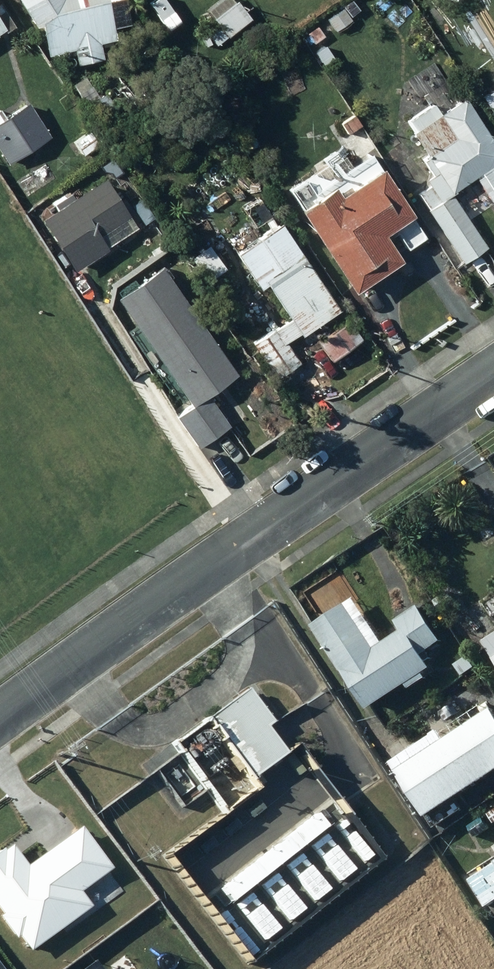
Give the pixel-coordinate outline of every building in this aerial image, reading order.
[(21,7),(37,29),(41,26),(47,56),(74,50),(77,65),(103,60),(100,42),(115,39),(108,0),(31,0),(21,7)] [(226,10),(203,29),(218,47),(252,20),(237,2),(233,6),(228,0),(222,5),(226,10)] [(344,9),(328,20),(337,32),(352,21),(344,9)] [(318,26),(308,35),(316,45),(326,37),(318,26)] [(334,59),(325,47),(316,54),(325,66),(334,59)] [(89,76),(73,87),(86,106),(89,105),(96,116),(93,117),(97,123),(100,121),(104,127),(117,118),(89,76)] [(493,115),(493,90),(482,97),(493,115)] [(433,186),(419,195),(465,264),(488,249),(453,195),(477,178),(493,204),(493,142),(466,99),(441,115),(433,104),(422,111),(419,106),(405,115),(416,132),(412,135),(427,158),(424,160),(435,177),(429,181),(433,186)] [(8,165),(51,139),(29,104),(6,118),(1,110),(0,110),(0,152),(8,165)] [(341,123),(349,134),(361,126),(353,115),(341,123)] [(90,131),(73,143),(83,157),(100,145),(90,131)] [(412,219),(414,217),(383,170),(381,172),(372,158),(349,174),(357,187),(340,198),(335,191),(301,213),(355,294),(402,263),(385,237),(395,230),(408,250),(426,239),(412,219)] [(54,205),(58,211),(41,221),(73,270),(65,275),(86,307),(103,296),(84,267),(109,251),(107,249),(138,229),(105,178),(73,199),(70,195),(54,205)] [(138,191),(128,199),(131,204),(142,196),(138,191)] [(130,209),(139,222),(149,215),(140,202),(130,209)] [(268,285),(292,319),(275,330),(267,317),(259,322),(268,336),(254,346),(277,380),(301,364),(287,344),(300,334),(303,338),(341,311),(282,224),(238,255),(261,290),(268,285)] [(193,407),(177,418),(199,449),(231,427),(209,396),(238,376),(162,269),(117,300),(193,407)] [(350,322),(320,344),(333,361),(363,340),(350,322)] [(449,591),(437,600),(446,612),(458,602),(449,591)] [(421,607),(398,623),(405,633),(387,646),(357,602),(317,629),(373,712),(411,687),(413,691),(430,680),(428,677),(436,671),(426,656),(445,644),(421,607)] [(457,667),(465,678),(478,668),(469,657),(457,667)] [(288,751),(269,726),(275,721),(250,686),(177,742),(227,809),(254,788),(256,791),(262,787),(254,776),(288,751)] [(400,774),(431,821),(493,779),(493,711),(400,774)] [(486,820),(472,830),(479,840),(493,829),(486,820)] [(490,911),(493,908),(493,864),(470,879),(490,911)]
